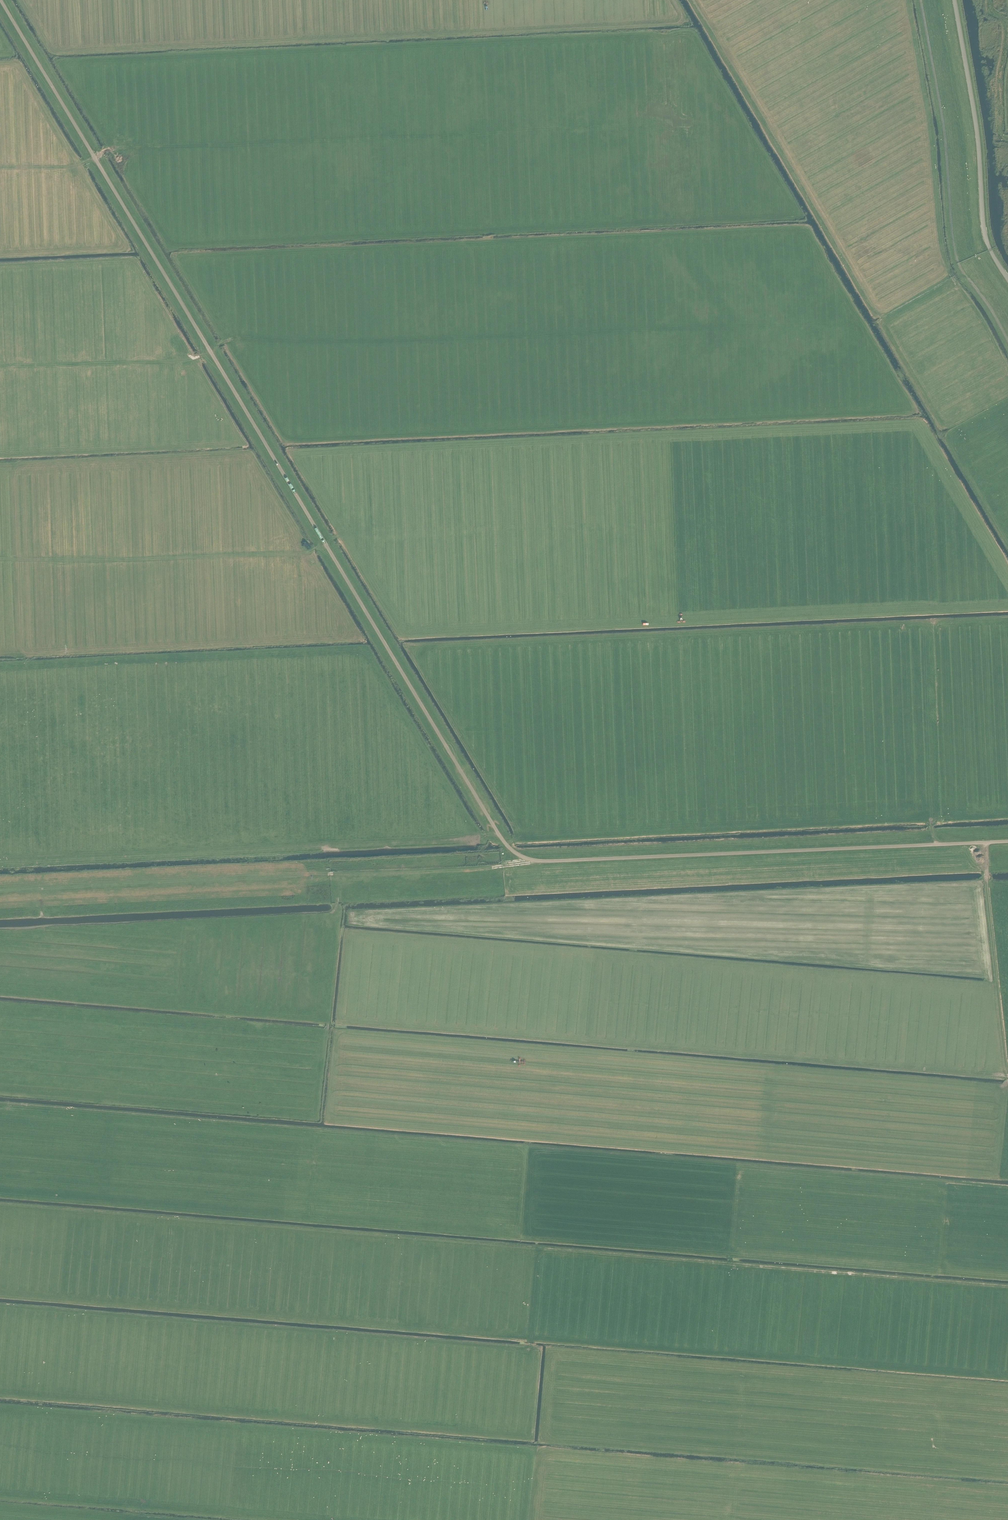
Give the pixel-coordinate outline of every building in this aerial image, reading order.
[(117,163),(122,160),(119,154),(113,158),(117,163)]
